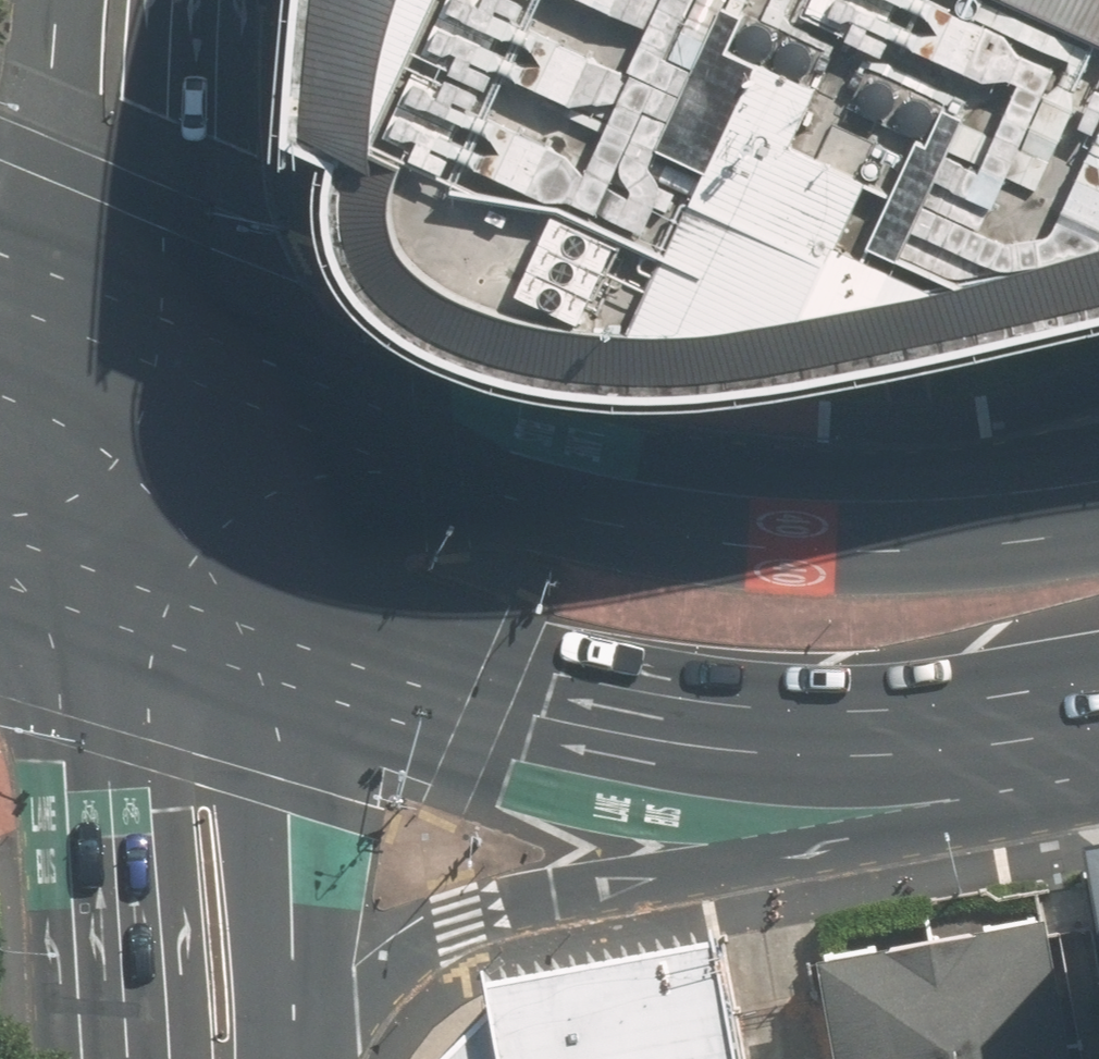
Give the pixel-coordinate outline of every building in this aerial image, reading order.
[(324,111),(366,128),(363,174),(366,202),(372,224),(381,247),(412,285),(453,313),(483,328),(528,341),(588,355),(640,361),(694,363),(839,347),(939,327),(1098,292),(1098,0),(333,0),(324,111)] [(1084,854),(1086,872),(1098,944),(1098,851),(1084,854)] [(832,959),(849,1058),(1076,1058),(1054,931),(1053,922),(832,959)] [(719,966),(505,1009),(452,1058),(735,1058),(719,966)]
